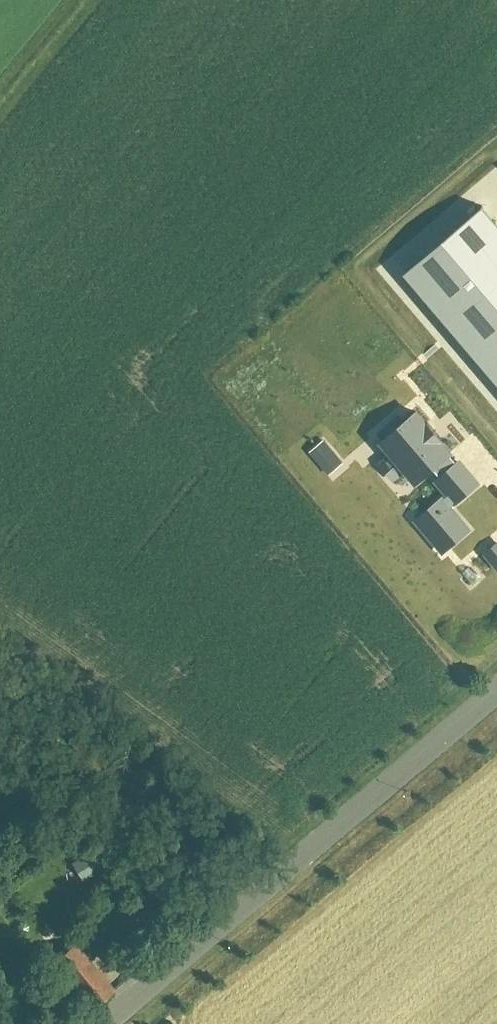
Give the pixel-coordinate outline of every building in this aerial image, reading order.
[(431,486),(469,450),(429,409),(392,445),(431,486)] [(330,441),(317,453),(336,472),(349,460),(330,441)] [(480,530),(461,507),(489,484),(468,459),(441,481),(453,495),(422,520),(450,554),(480,530)] [(88,878),(108,866),(97,848),(78,859),(88,878)]
